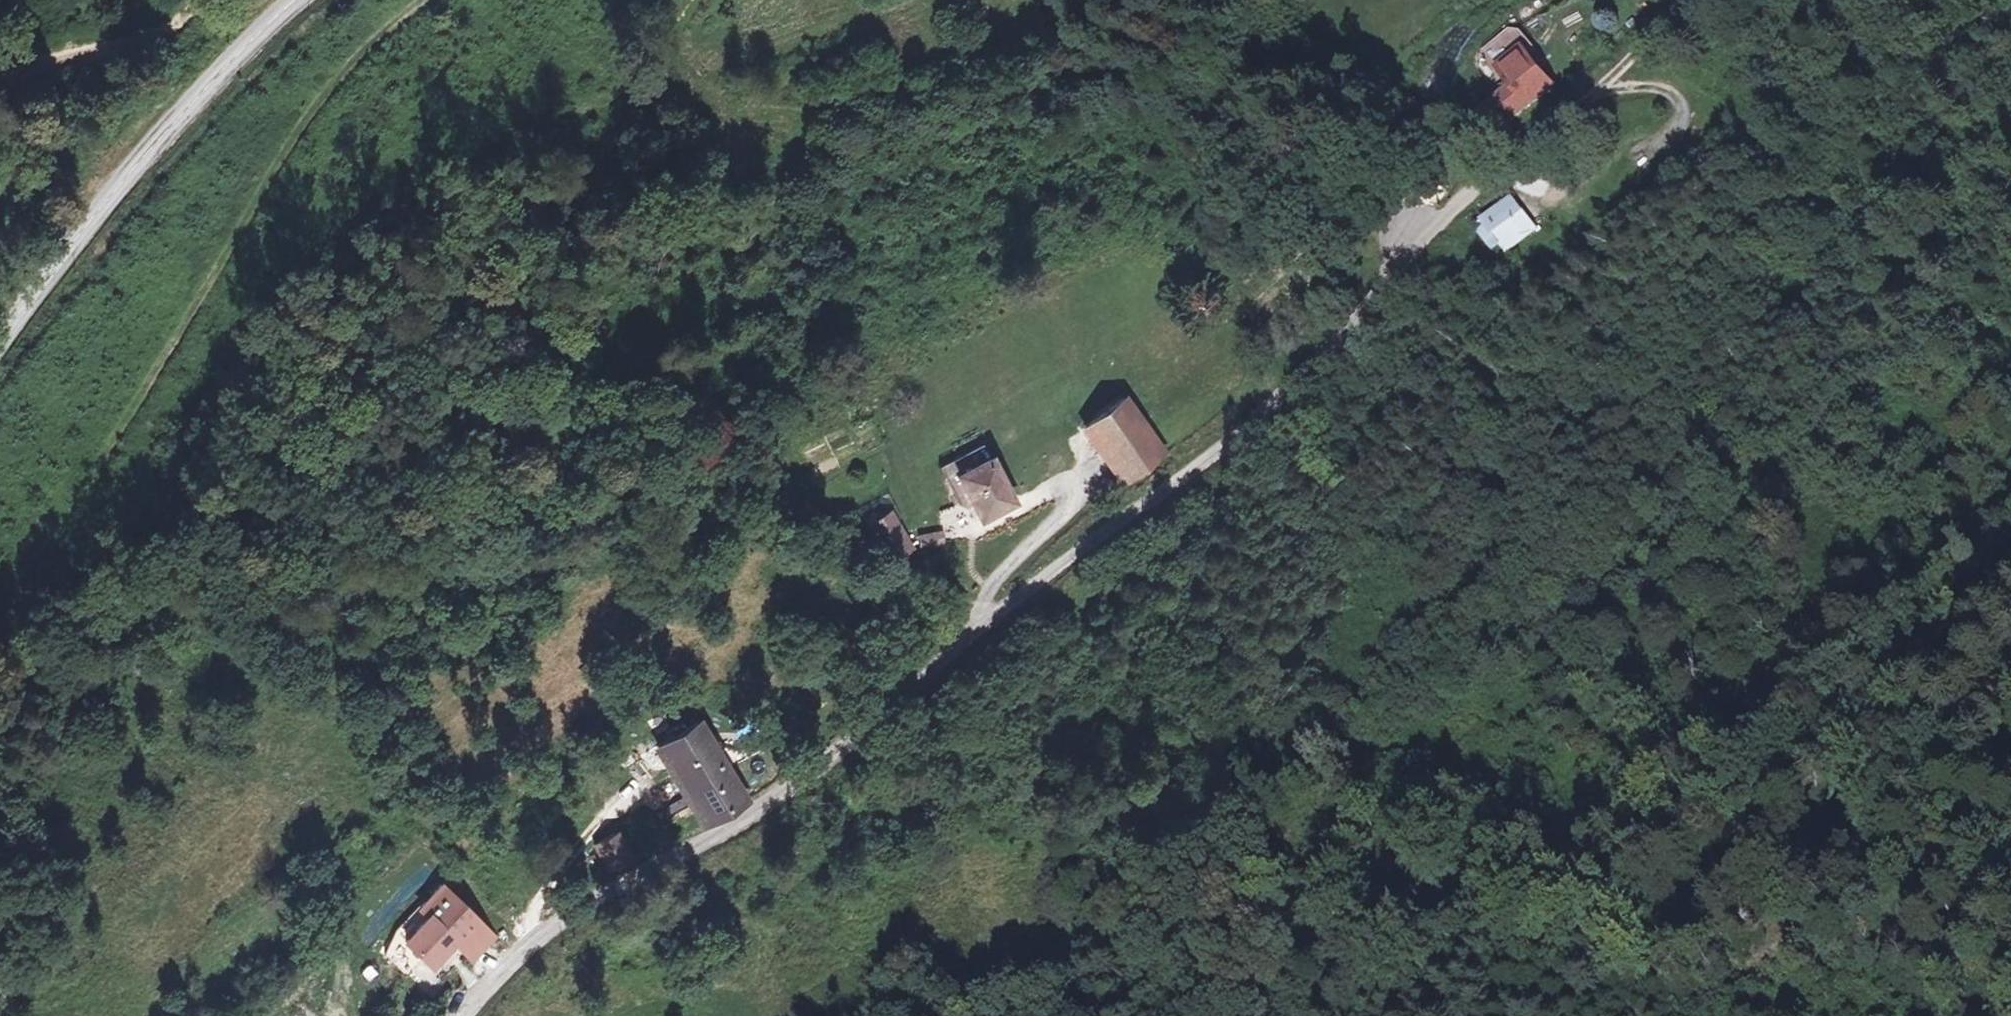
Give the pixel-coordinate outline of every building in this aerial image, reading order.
[(1496,50),(1519,77),(1527,71),(1545,91),(1563,77),(1522,30),(1496,50)] [(1489,100),(1505,122),(1545,91),(1527,71),(1519,77),(1489,100)] [(1514,195),(1476,220),(1498,253),(1536,227),(1514,195)] [(1163,467),(1117,400),(1083,423),(1130,490),(1163,467)] [(983,459),(950,479),(978,519),(1009,502),(983,459)] [(909,509),(889,521),(902,541),(908,538),(915,548),(931,539),(909,509)] [(944,522),(943,535),(965,536),(965,523),(944,522)] [(725,821),(761,796),(709,726),(675,749),(725,821)] [(469,897),(412,952),(441,978),(471,947),(491,963),(513,941),(469,897)]
